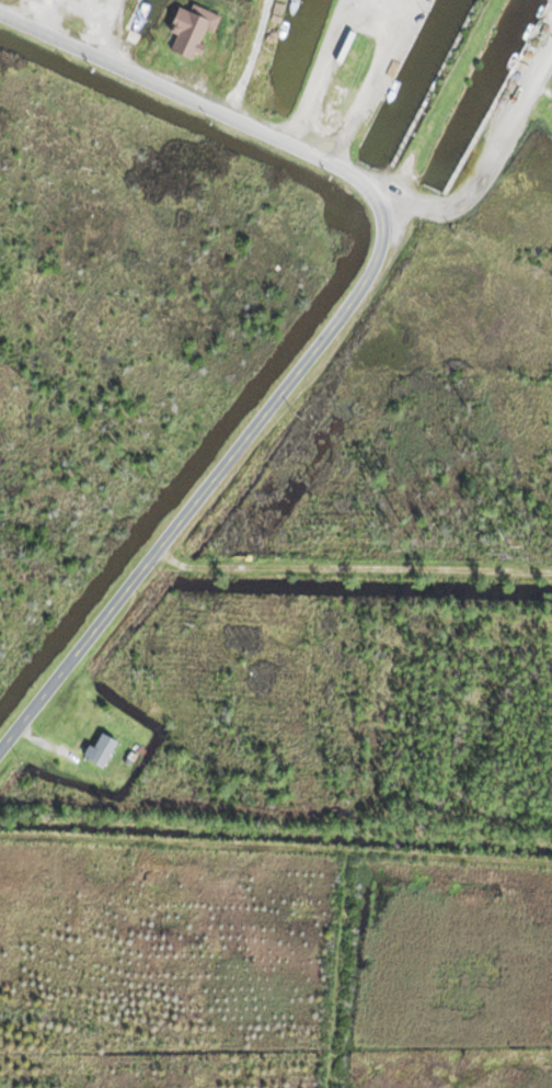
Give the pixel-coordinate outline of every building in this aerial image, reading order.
[(168,48),(192,59),(206,30),(211,33),(219,16),(207,10),(203,17),(187,8),(168,48)] [(102,767),(117,740),(101,732),(86,759),(102,767)]
